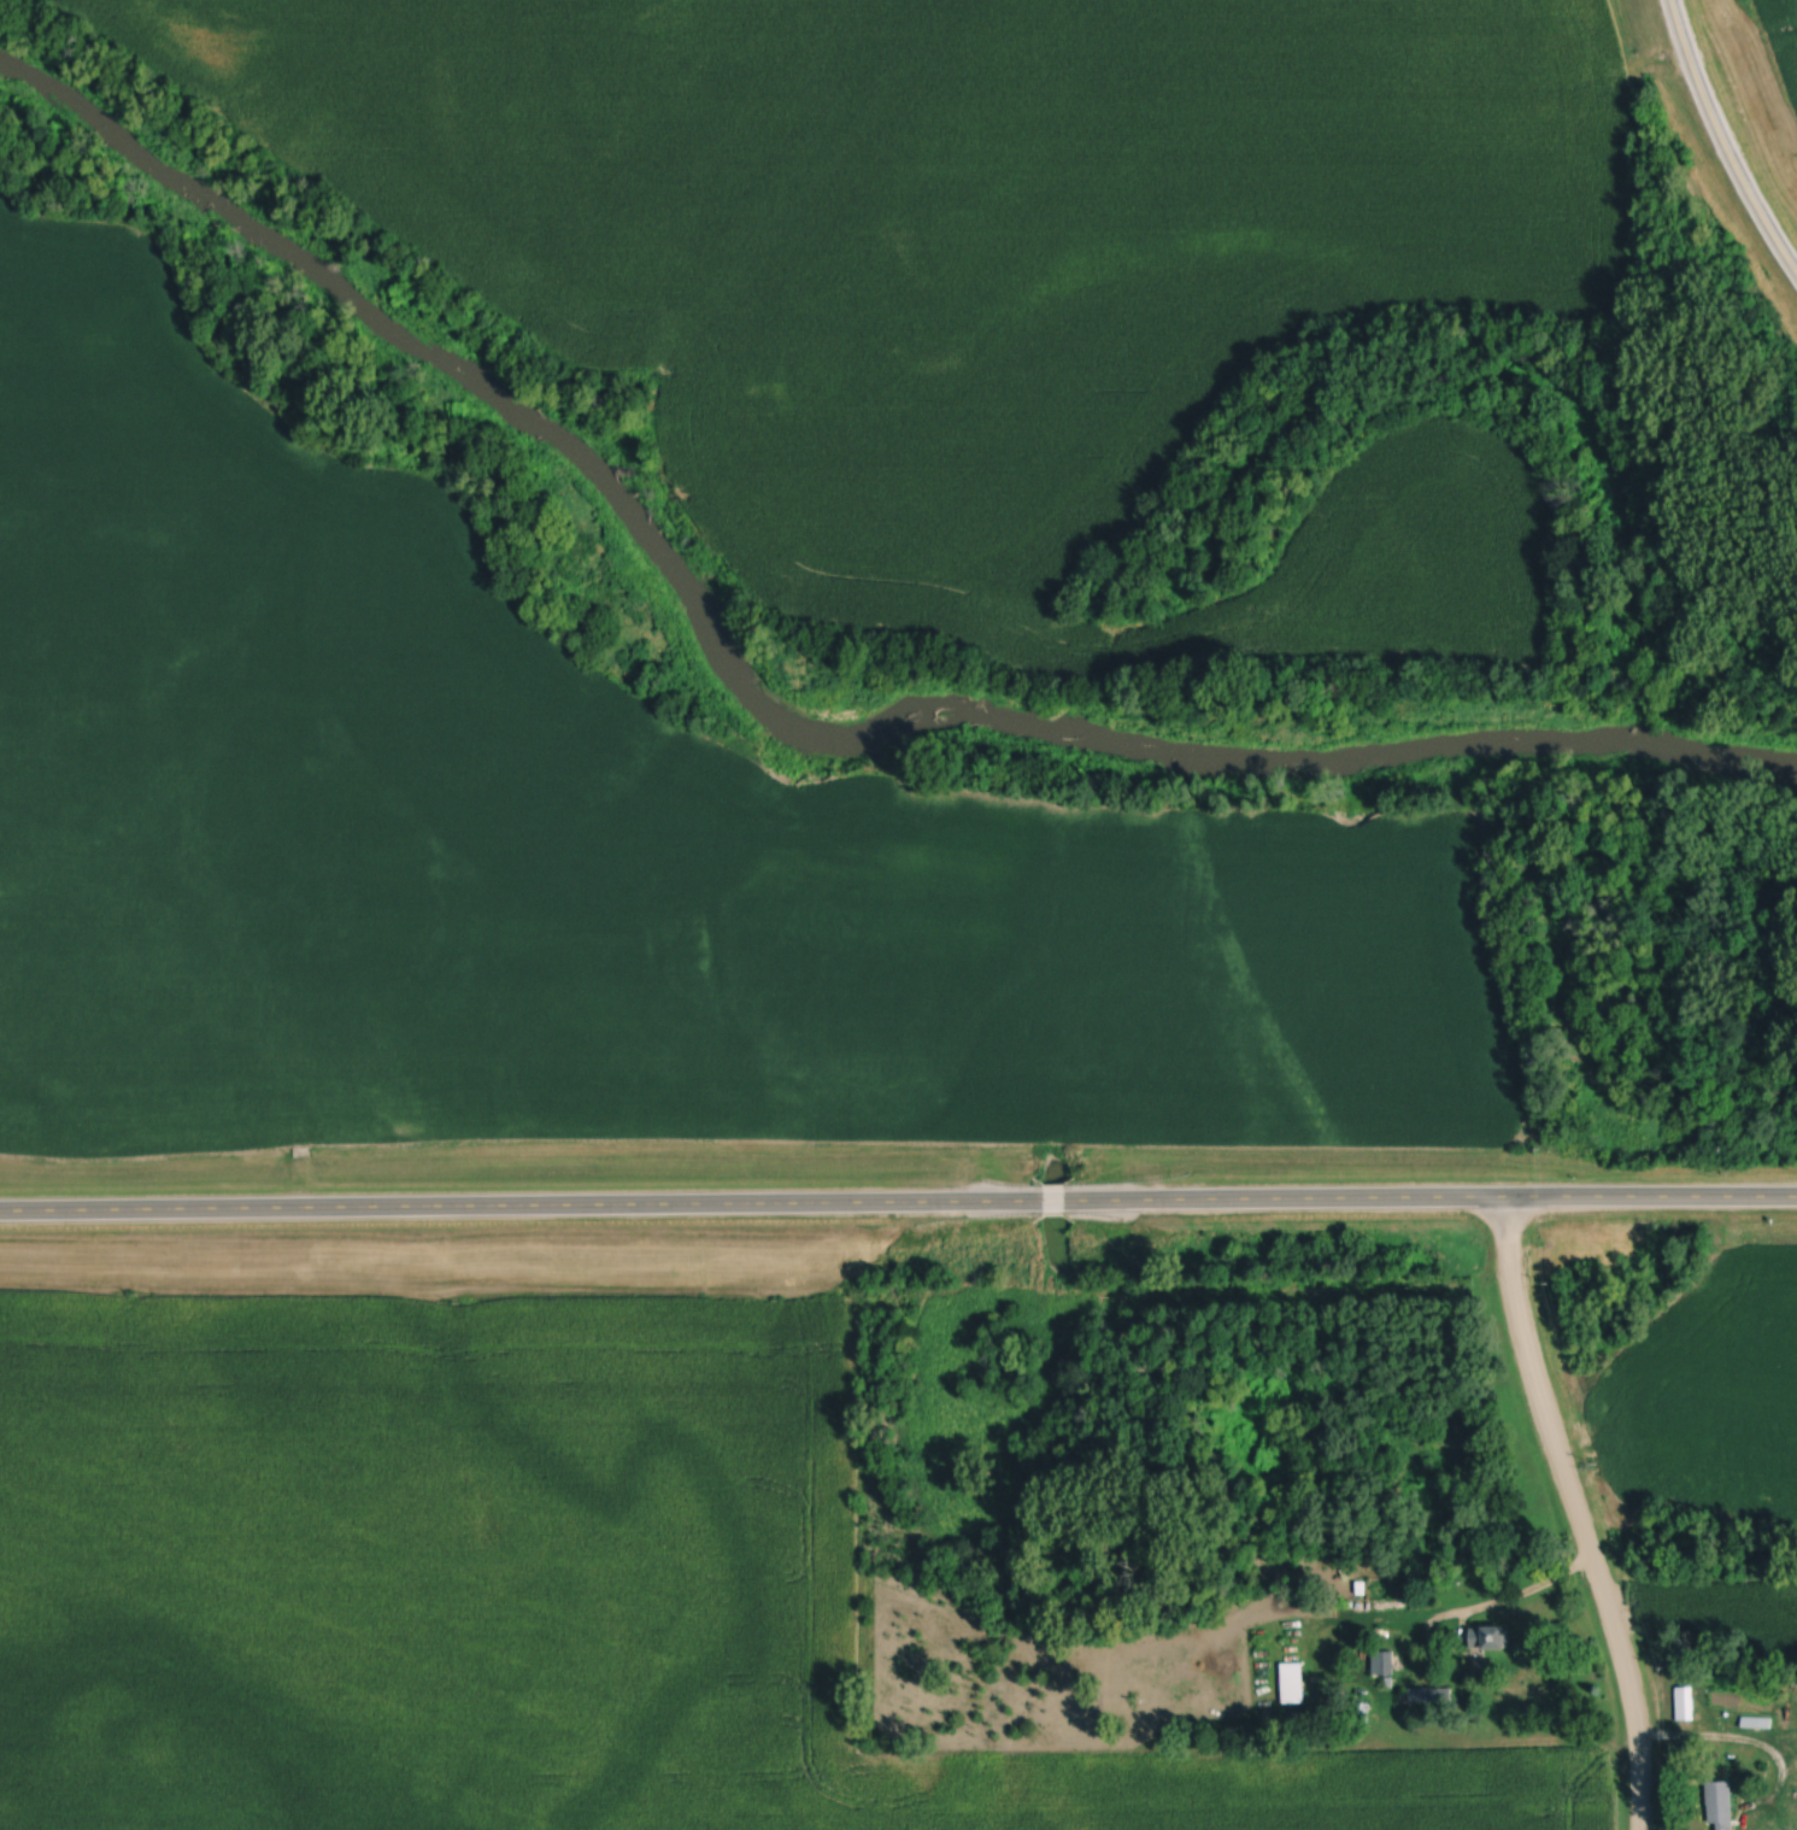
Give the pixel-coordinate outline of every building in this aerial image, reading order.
[(1367,1578),(1367,1599),(1381,1599),(1381,1578),(1367,1578)] [(1509,1630),(1470,1630),(1470,1653),(1509,1653),(1509,1630)] [(1694,1723),(1694,1689),(1677,1689),(1677,1723),(1694,1723)] [(1451,1692),(1414,1693),(1414,1705),(1451,1704),(1451,1692)] [(1363,1711),(1357,1711),(1358,1724),(1368,1724),(1367,1707),(1363,1708),(1363,1711)] [(1707,1784),(1708,1829),(1733,1829),(1731,1783),(1707,1784)]
